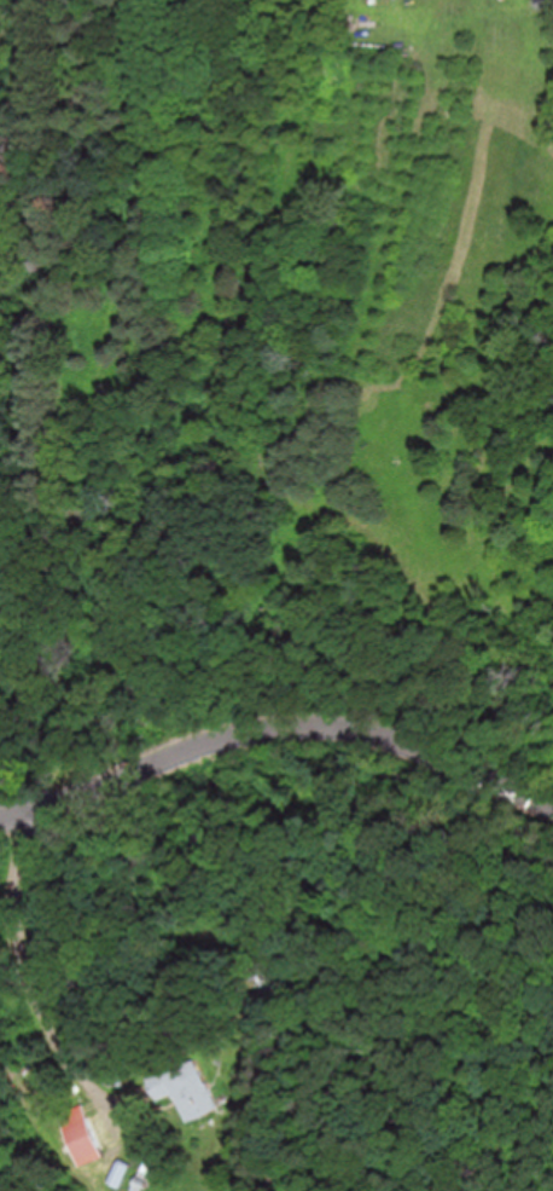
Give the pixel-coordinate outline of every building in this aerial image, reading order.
[(178,1092),(189,1122),(221,1110),(201,1058),(149,1077),(157,1100),(178,1092)] [(84,1104),(59,1112),(76,1165),(101,1157),(84,1104)] [(110,1182),(121,1186),(129,1166),(118,1161),(110,1182)]
